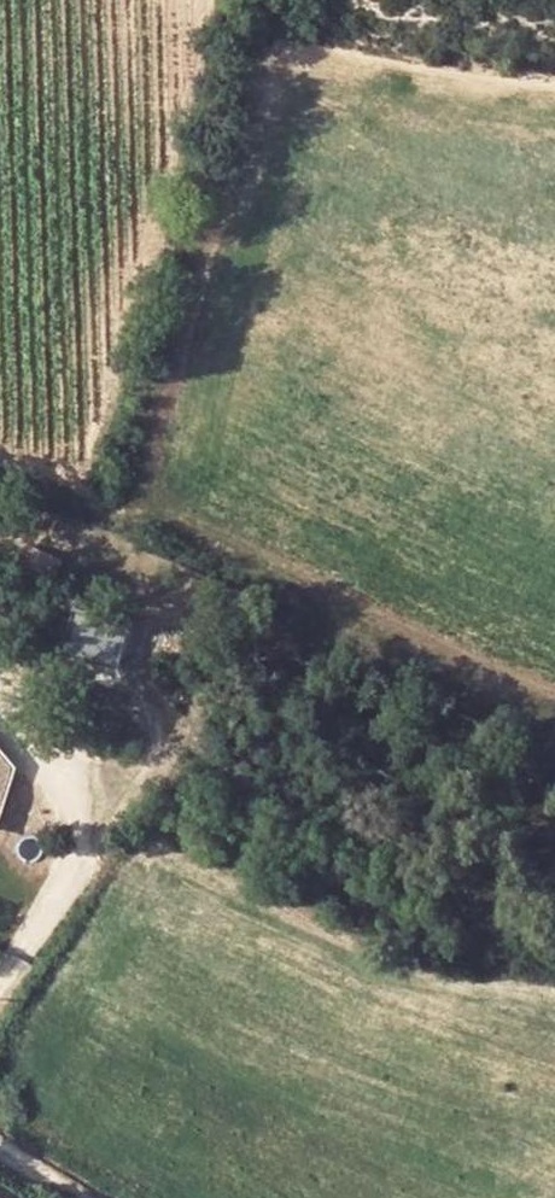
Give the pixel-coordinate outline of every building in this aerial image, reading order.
[(82,627),(73,626),(74,653),(127,663),(135,617),(86,608),(82,627)] [(3,819),(20,758),(0,735),(0,819),(3,819)]
